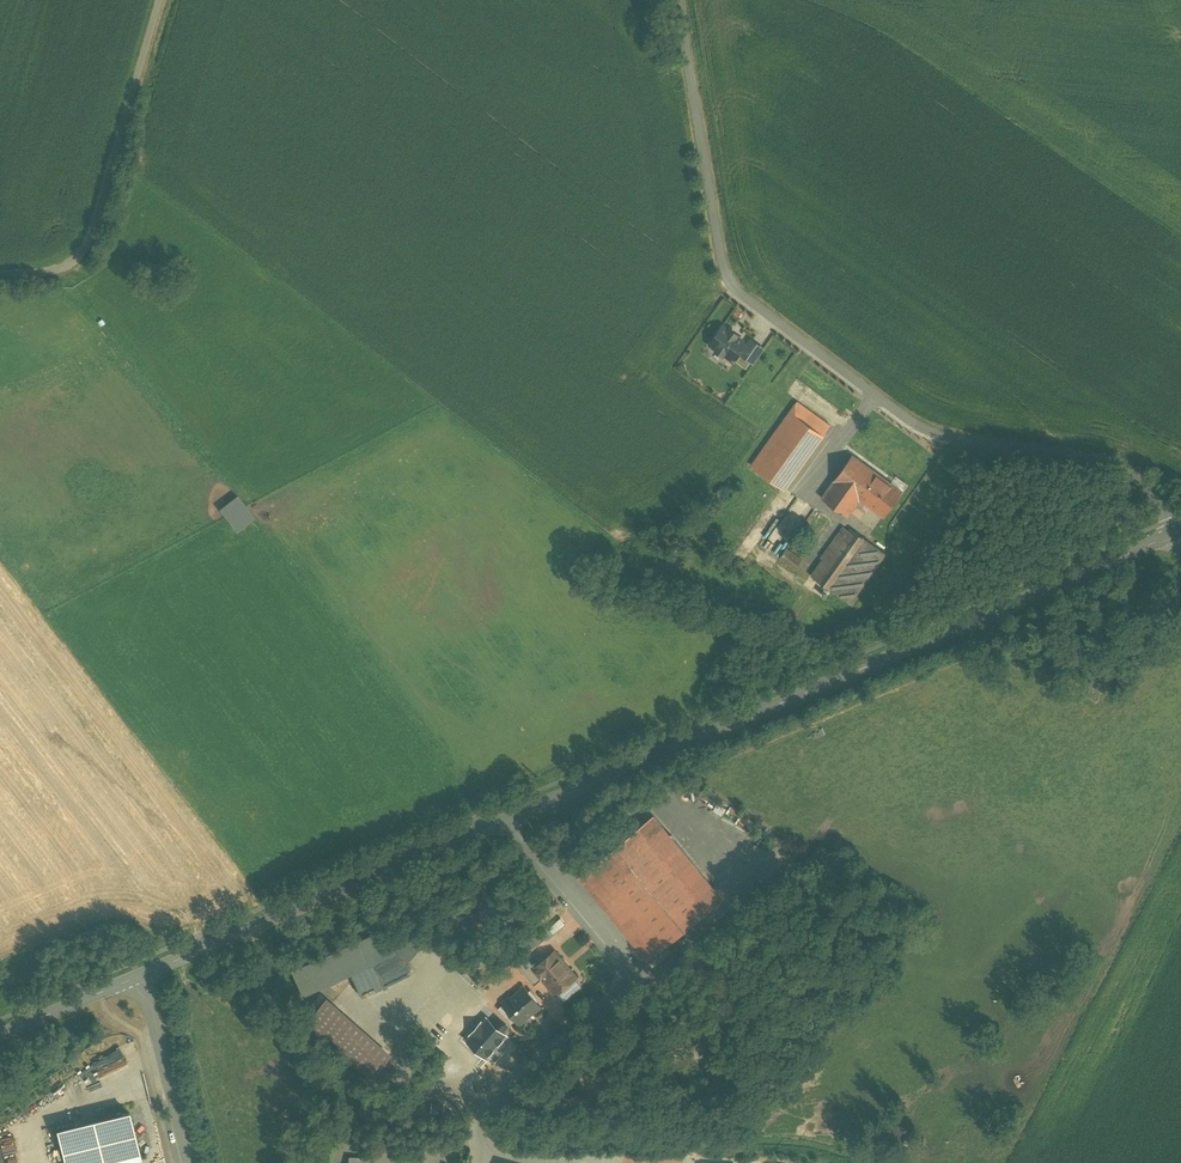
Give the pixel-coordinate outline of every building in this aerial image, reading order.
[(730,332),(723,327),(710,344),(717,349),(716,351),(723,356),(724,354),(731,359),(738,350),(743,343),(744,341),(737,337),(738,335),(731,330),(730,332)] [(742,353),(741,354),(753,363),(763,349),(750,340),(746,346),(742,353)] [(746,346),(743,343),(738,350),(742,353),(746,346)] [(829,428),(806,411),(800,419),(824,436),(829,428)] [(791,412),(752,467),(785,490),(824,436),(800,419),(791,412)] [(902,493),(852,457),(834,481),(835,481),(860,500),(884,517),(902,493)] [(860,500),(835,481),(822,499),(847,517),(860,500)] [(214,508),(232,531),(250,517),(233,494),(214,508)] [(819,514),(807,530),(817,537),(829,521),(819,514)] [(852,529),(829,562),(825,559),(812,577),(832,591),(868,541),(852,529)] [(868,541),(832,591),(850,604),(886,554),(868,541)] [(802,560),(786,549),(780,558),(795,570),(802,560)] [(721,900),(653,820),(585,877),(653,957),(721,900)] [(547,926),(553,935),(566,925),(561,917),(547,926)] [(489,927),(475,918),(467,930),(481,939),(489,927)] [(427,941),(407,921),(388,941),(409,961),(427,941)] [(533,946),(547,935),(540,925),(526,936),(533,946)] [(383,975),(409,961),(388,941),(383,928),(290,969),(302,996),(373,964),(383,975)] [(576,978),(555,952),(536,969),(535,969),(543,979),(556,994),(576,978)] [(536,969),(528,959),(519,966),(535,985),(543,979),(535,969),(536,969)] [(525,987),(511,998),(509,996),(501,1003),(519,1025),(541,1007),(525,987)] [(325,999),(306,1021),(369,1077),(389,1055),(325,999)] [(503,1028),(489,1040),(499,1052),(514,1041),(503,1028)] [(439,1051),(421,1073),(430,1080),(447,1057),(439,1051)] [(67,1162),(114,1162),(138,1157),(126,1109),(58,1126),(67,1162)]
